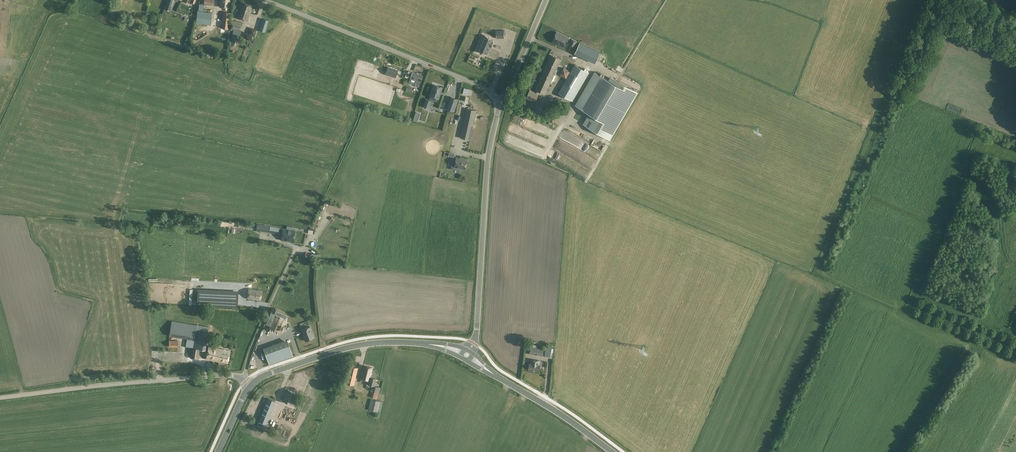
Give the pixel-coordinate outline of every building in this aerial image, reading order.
[(237,17),(248,21),(252,5),(242,2),(237,17)] [(198,11),(196,23),(211,25),(212,13),(198,11)] [(229,29),(230,18),(231,12),(223,11),(221,28),(229,29)] [(263,18),(260,26),(266,28),(269,20),(263,18)] [(238,35),(238,36),(240,36),(243,22),(232,20),(230,30),(233,31),(232,34),(238,35)] [(497,38),(497,37),(504,37),(504,38),(505,38),(504,30),(504,31),(497,31),(497,30),(496,30),(497,38)] [(556,32),(552,42),(562,47),(565,40),(570,42),(568,45),(574,47),(577,41),(571,38),(571,39),(567,37),(568,37),(556,32)] [(478,50),(478,51),(487,54),(486,54),(490,45),(491,46),(492,42),(491,42),(493,39),(494,39),(485,35),(486,36),(479,51),(478,50)] [(580,42),(575,53),(596,62),(601,52),(580,42)] [(551,54),(535,89),(539,91),(545,94),(555,73),(561,59),(551,54)] [(561,64),(570,67),(572,62),(563,58),(561,64)] [(572,100),(589,72),(575,65),(572,70),(559,92),(572,100)] [(398,70),(388,67),(386,74),(396,77),(398,70)] [(559,74),(558,77),(563,80),(567,70),(560,67),(558,74),(559,74)] [(408,72),(409,73),(408,76),(411,77),(410,79),(409,82),(416,84),(415,86),(418,87),(419,85),(423,75),(418,74),(419,73),(417,72),(417,73),(413,72),(408,71),(408,72)] [(610,140),(632,102),(638,92),(611,77),(609,80),(594,72),(575,105),(589,113),(583,124),(610,140)] [(426,99),(425,102),(424,106),(430,108),(432,100),(433,97),(439,99),(443,87),(434,85),(431,96),(430,100),(426,99)] [(530,89),(526,97),(527,97),(534,101),(535,101),(539,93),(539,91),(535,89),(534,91),(530,89)] [(455,112),(459,99),(450,96),(446,109),(455,112)] [(524,102),(524,105),(534,107),(535,102),(534,102),(534,101),(527,97),(527,100),(525,100),(524,102)] [(477,110),(467,108),(460,138),(470,140),(477,110)] [(559,135),(578,146),(581,141),(562,130),(559,135)] [(455,167),(454,169),(461,171),(462,169),(465,169),(467,160),(457,158),(456,161),(455,167)] [(269,226),(268,232),(282,234),(281,239),(286,240),(286,239),(293,241),(295,230),(269,226)] [(236,282),(236,280),(223,278),(222,285),(245,288),(246,283),(236,282)] [(248,299),(260,300),(261,290),(249,289),(248,299)] [(197,290),(197,304),(237,306),(237,292),(197,290)] [(271,311),(266,322),(270,324),(275,312),(274,312),(271,311)] [(275,312),(270,324),(268,327),(278,332),(285,316),(275,312)] [(187,338),(195,340),(196,330),(197,325),(172,321),(169,335),(187,338)] [(304,336),(303,336),(305,341),(314,338),(310,326),(301,329),(303,334),(304,336)] [(195,340),(194,344),(199,345),(198,349),(199,349),(205,350),(208,332),(196,330),(195,340)] [(195,340),(187,338),(186,346),(192,348),(193,348),(194,344),(195,340)] [(293,356),(288,342),(264,350),(269,364),(293,356)] [(192,348),(190,358),(198,359),(199,349),(198,349),(199,345),(194,344),(193,348),(192,348)] [(217,368),(224,369),(225,363),(227,363),(230,351),(209,346),(206,358),(219,361),(217,368)] [(543,356),(544,349),(531,347),(530,354),(543,356)] [(529,369),(539,371),(540,364),(539,364),(540,361),(531,360),(531,364),(529,363),(529,369)] [(353,385),(358,368),(349,366),(345,383),(353,385)] [(368,377),(370,377),(372,368),(363,366),(360,378),(367,380),(368,377)] [(368,377),(367,380),(366,384),(368,384),(374,386),(376,378),(370,377),(368,377)] [(377,399),(380,388),(374,386),(371,397),(377,399)] [(288,389),(283,401),(291,404),(291,403),(294,405),(297,399),(293,397),(295,394),(295,393),(288,389)] [(275,401),(268,398),(258,420),(266,424),(275,401)] [(370,399),(368,409),(378,412),(380,401),(370,399)]
